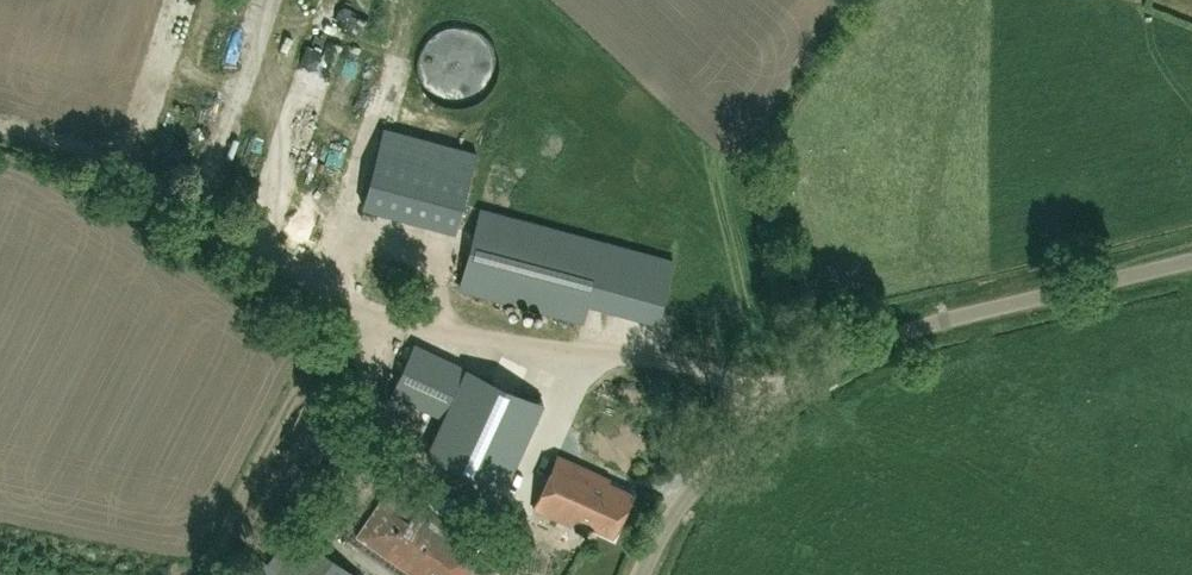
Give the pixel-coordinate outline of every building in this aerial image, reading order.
[(426,85),(435,102),(450,113),(472,116),(494,108),(505,93),(508,71),(501,54),(488,42),(469,36),(447,39),(434,51),(428,64),(426,85)] [(455,230),(472,168),(379,143),(362,204),(455,230)] [(587,316),(609,238),(485,203),(463,281),(558,308),(556,317),(569,321),(571,311),(587,316)] [(546,398),(417,338),(387,402),(409,412),(413,403),(444,417),(427,453),(502,489),(546,398)] [(614,535),(634,491),(610,480),(612,476),(601,471),(602,469),(560,451),(534,507),(572,525),(575,518),(614,535)] [(479,540),(420,502),(410,518),(381,498),(356,535),(414,574),(432,574),(436,569),(445,574),(469,574),(477,563),(468,557),(479,540)] [(304,537),(276,574),(357,574),(304,537)]
